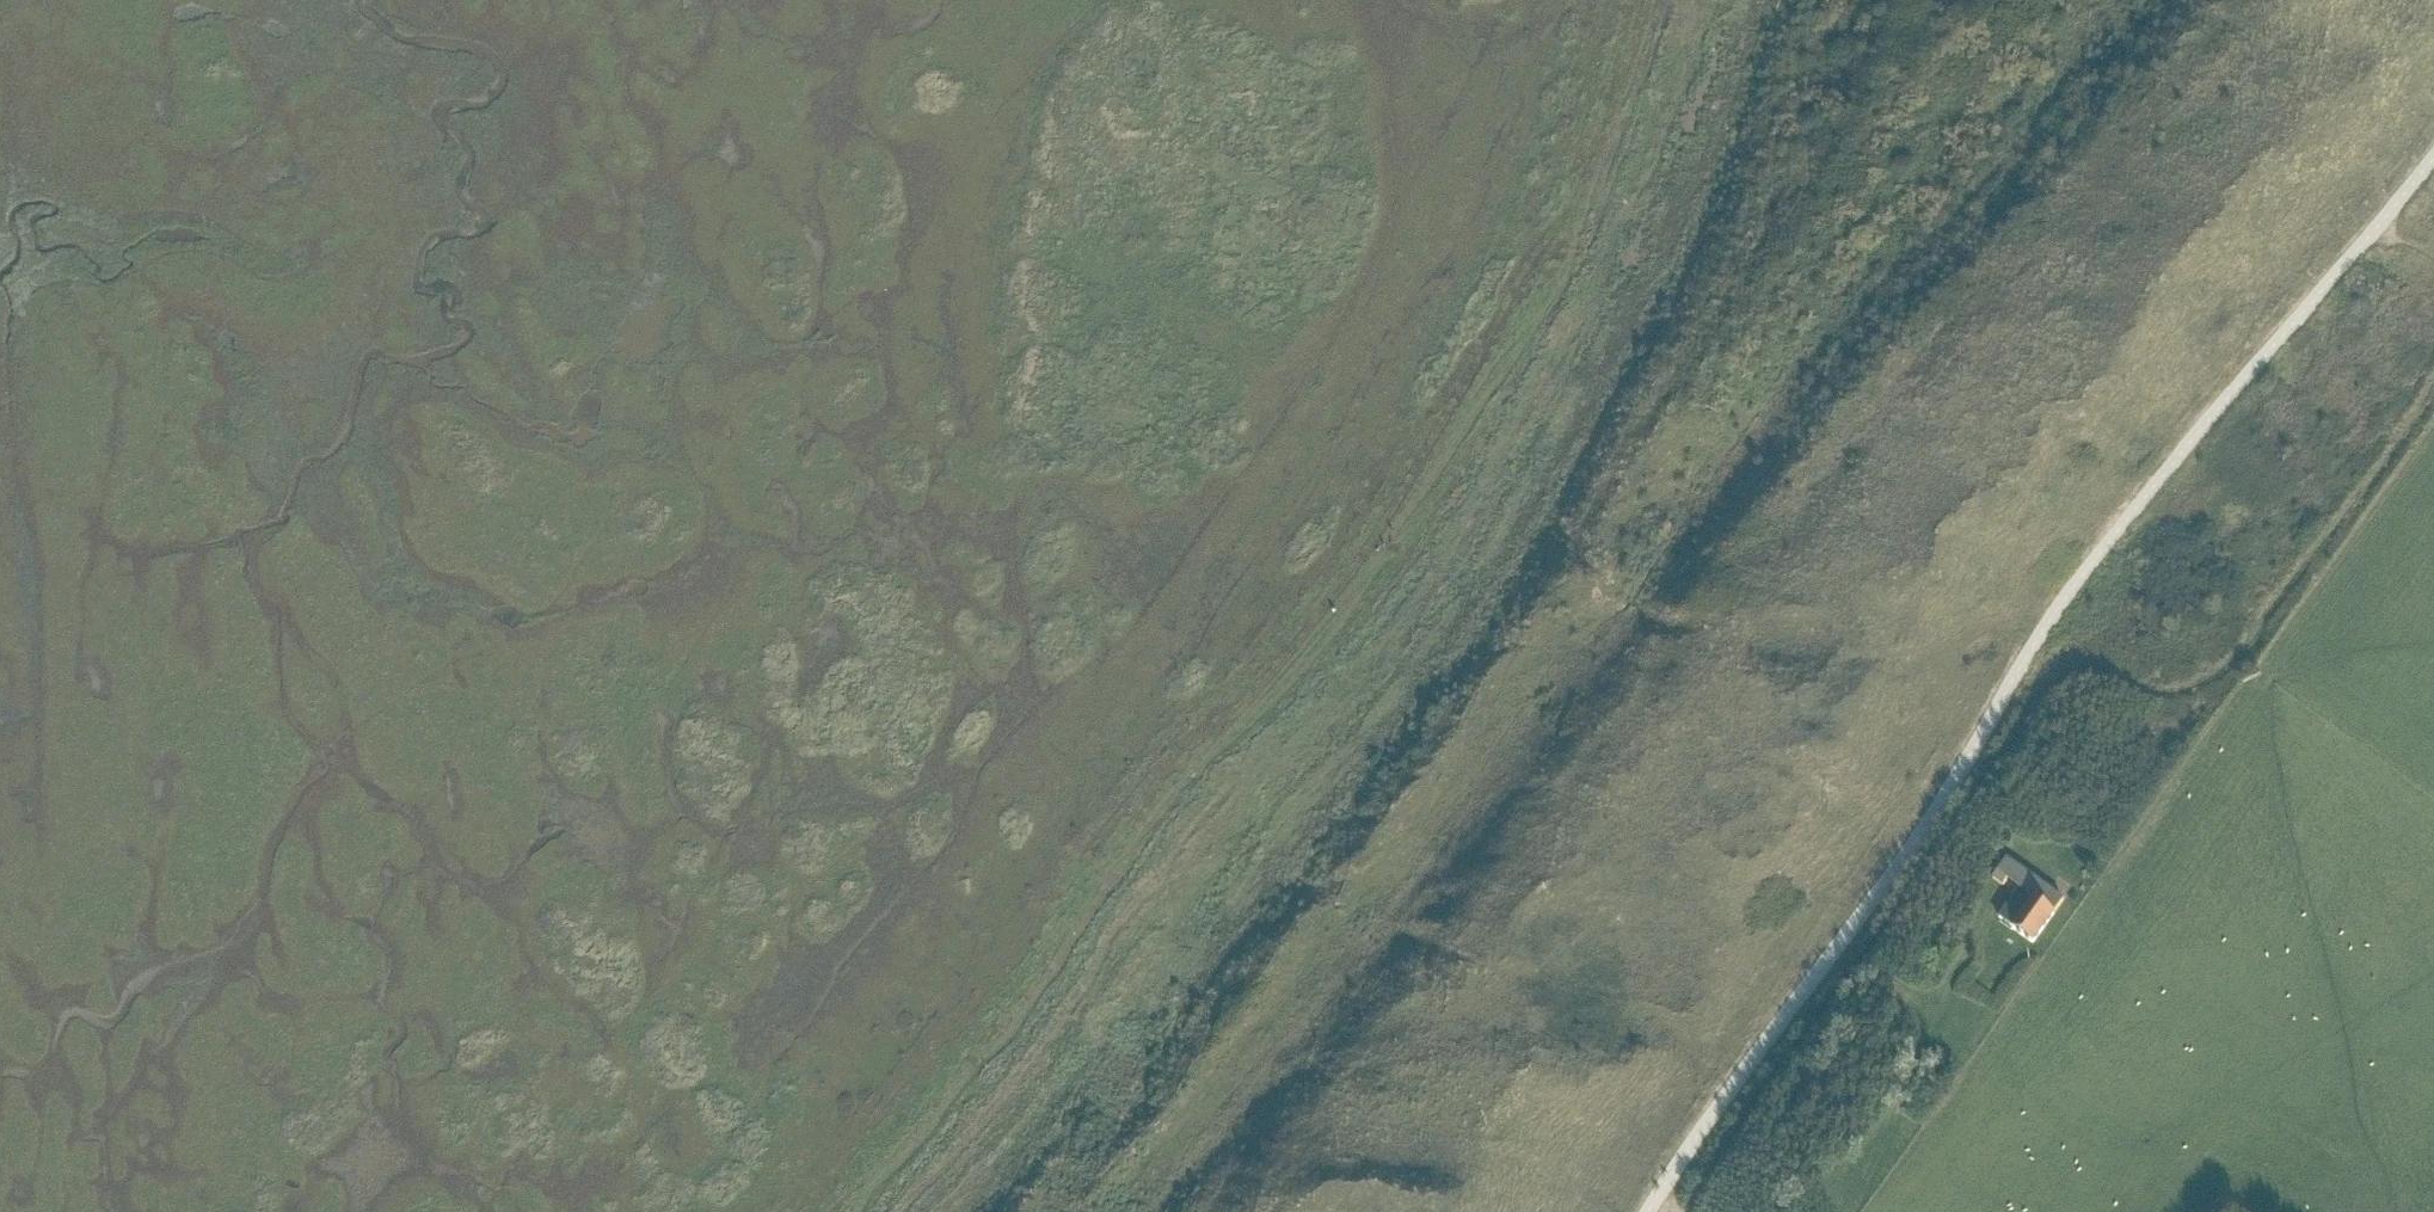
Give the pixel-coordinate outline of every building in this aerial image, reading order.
[(2061,902),(2018,870),(2006,861),(1993,881),(2004,889),(2009,882),(2020,890),(1998,919),(2031,942),(2061,902)]
